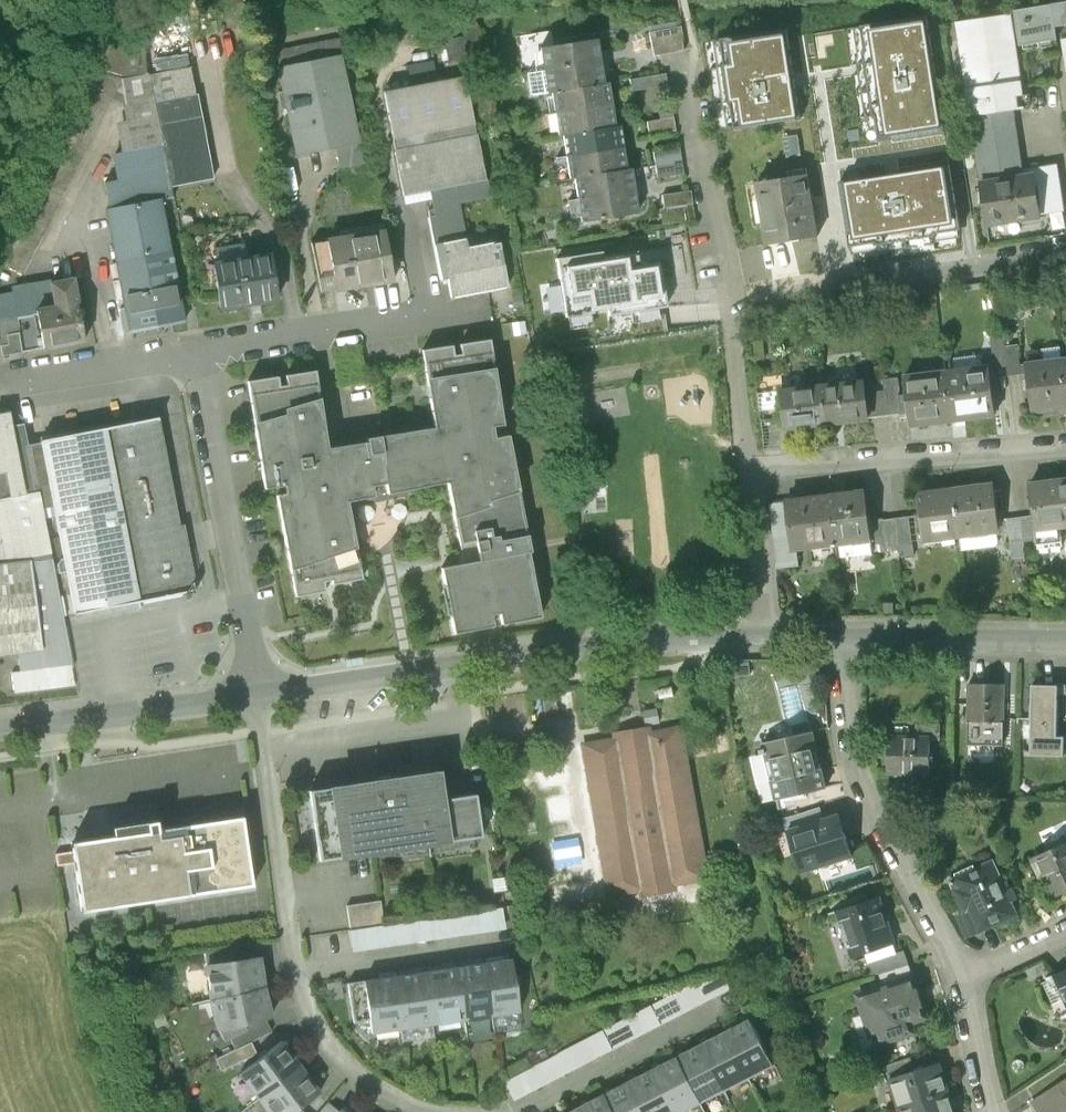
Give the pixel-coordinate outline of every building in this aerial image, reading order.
[(1015,15),(1020,43),(1020,46),(1057,40),(1055,27),(1065,26),(1065,3),(1015,11),(1015,15)] [(929,15),(860,25),(864,51),(862,52),(864,67),(872,118),(875,118),(879,143),(947,132),(929,15)] [(1020,43),(1015,15),(957,24),(959,41),(962,62),(971,117),(1008,111),(1024,108),(1020,81),(1028,80),(1026,71),(1019,72),(1014,43),(1020,43)] [(679,27),(649,33),(654,56),(684,50),(679,27)] [(727,131),(800,119),(793,76),(786,28),(713,40),(727,131)] [(0,258),(0,263),(24,274),(117,95),(124,94),(122,80),(144,78),(146,38),(102,39),(57,150),(0,258)] [(464,38),(440,42),(444,65),(469,60),(464,38)] [(277,53),(279,68),(339,56),(356,52),(353,39),(277,53)] [(595,39),(540,48),(543,71),(527,74),(530,95),(551,92),(602,84),(595,39)] [(104,183),(110,209),(160,200),(173,197),(171,185),(184,183),(213,177),(196,94),(195,94),(187,54),(168,57),(168,72),(149,75),(149,78),(144,78),(122,80),(124,94),(130,122),(121,124),(126,151),(115,154),(119,180),(104,183)] [(279,68),(278,68),(296,155),(334,147),(357,143),(339,56),(279,68)] [(665,74),(641,77),(643,90),(667,86),(665,74)] [(462,78),(382,94),(395,154),(474,138),(462,78)] [(607,83),(602,84),(551,92),(558,136),(563,135),(614,127),(607,83)] [(670,105),(657,107),(659,120),(646,122),(648,135),(675,131),(670,105)] [(1008,111),(971,117),(982,184),(1019,178),(1014,146),(1008,111)] [(618,126),(614,127),(563,135),(570,179),(574,178),(626,170),(618,126)] [(477,138),(474,138),(395,154),(393,155),(401,197),(430,192),(431,201),(435,218),(430,220),(435,248),(465,242),(457,204),(488,198),(477,138)] [(357,143),(334,147),(339,169),(361,164),(357,143)] [(679,148),(653,152),(657,179),(683,175),(679,148)] [(840,184),(850,247),(873,243),(874,249),(934,239),(935,235),(960,231),(952,182),(949,166),(898,174),(840,184)] [(1019,178),(982,184),(980,184),(981,191),(975,192),(977,205),(983,204),(986,225),(1040,216),(1040,214),(1063,210),(1057,166),(1024,171),(1025,178),(1019,178)] [(630,169),(626,170),(574,178),(581,222),(637,213),(630,169)] [(790,177),(757,183),(767,245),(818,237),(808,174),(790,177)] [(692,204),(690,191),(662,196),(664,209),(692,204)] [(430,192),(401,197),(403,206),(431,201),(430,192)] [(124,333),(184,322),(160,200),(110,209),(106,210),(123,297),(127,296),(129,307),(120,309),(124,333)] [(692,204),(664,209),(666,224),(695,220),(692,204)] [(340,231),(341,239),(384,231),(383,224),(340,231)] [(337,290),(393,280),(384,231),(341,239),(311,244),(316,268),(332,265),(337,290)] [(465,242),(435,248),(442,281),(447,280),(451,299),(506,288),(498,244),(466,250),(465,242)] [(242,244),(214,248),(217,264),(248,259),(245,251),(242,244)] [(593,313),(593,311),(607,309),(609,316),(666,307),(663,287),(662,287),(658,263),(638,266),(637,259),(636,252),(602,258),(601,252),(556,259),(566,318),(593,313)] [(217,264),(214,264),(221,308),(277,300),(270,256),(248,259),(217,264)] [(332,265),(316,268),(320,293),(337,290),(332,265)] [(2,356),(22,353),(43,348),(36,311),(45,309),(41,286),(52,284),(51,280),(10,287),(11,293),(0,295),(0,345),(2,356)] [(52,284),(41,286),(45,309),(36,311),(43,348),(84,340),(72,280),(52,284)] [(991,337),(994,365),(1008,364),(1006,346),(1005,336),(991,337)] [(277,377),(247,382),(265,489),(284,486),(286,494),(276,497),(296,597),(326,592),(324,583),(332,581),(332,585),(362,579),(347,502),(374,497),(372,487),(379,485),(386,484),(387,494),(447,483),(463,564),(441,569),(454,635),(493,627),(491,615),(499,614),(501,625),(541,617),(528,553),(531,552),(508,436),(494,438),(492,427),(503,425),(490,340),(459,345),(461,355),(453,356),(452,346),(422,351),(434,428),(367,439),(367,443),(327,449),(315,371),(285,376),(287,386),(279,387),(277,377)] [(1019,345),(1006,346),(1008,364),(1009,375),(1028,373),(1027,366),(1027,363),(1021,364),(1019,345)] [(1027,366),(1028,373),(1032,415),(1065,412),(1065,362),(1027,366)] [(990,365),(951,369),(957,425),(996,421),(990,365)] [(902,374),(904,394),(906,417),(908,430),(957,425),(951,369),(902,374)] [(904,394),(897,395),(895,376),(879,377),(881,390),(864,392),(866,416),(885,414),(897,412),(898,418),(906,417),(904,394)] [(863,383),(822,388),(826,427),(867,423),(866,416),(864,392),(863,383)] [(822,388),(779,392),(783,432),(826,427),(822,388)] [(27,443),(22,419),(6,409),(0,410),(0,656),(18,654),(20,672),(11,673),(14,693),(76,686),(63,622),(37,487),(36,486),(35,486),(27,443)] [(51,485),(76,614),(140,602),(164,597),(192,592),(159,417),(42,440),(27,443),(35,486),(36,486),(37,487),(51,485)] [(1025,486),(1029,523),(1030,533),(1065,528),(1065,482),(1025,486)] [(865,488),(827,492),(833,540),(871,536),(869,523),(865,488)] [(954,493),(960,540),(997,536),(1006,535),(1005,526),(996,527),(991,489),(954,493)] [(827,492),(784,497),(785,503),(790,545),(795,544),(833,540),(827,492)] [(919,545),(960,540),(954,493),(914,498),(919,545)] [(785,503),(769,505),(776,570),(797,567),(795,544),(790,545),(785,503)] [(909,518),(895,520),(898,552),(899,559),(913,557),(909,518)] [(898,552),(895,520),(869,523),(871,536),(872,545),(881,544),(882,554),(898,552)] [(1029,523),(1005,526),(1006,535),(1009,564),(1034,562),(1030,533),(1029,523)] [(748,663),(729,665),(730,678),(749,676),(748,663)] [(969,706),(969,682),(957,682),(956,706),(969,706)] [(1006,682),(969,682),(969,706),(969,743),(1005,744),(1006,682)] [(1058,706),(1065,706),(1065,686),(1058,686),(1032,686),(1032,718),(1031,735),(1031,757),(1064,757),(1064,740),(1057,739),(1058,706)] [(554,692),(541,694),(545,720),(558,718),(554,692)] [(1032,718),(1018,718),(1018,735),(1031,735),(1032,718)] [(681,730),(648,735),(647,730),(640,731),(613,735),(614,741),(583,746),(609,895),(640,890),(641,896),(676,890),(675,884),(706,879),(681,730)] [(813,731),(763,743),(764,748),(760,749),(761,753),(765,752),(771,781),(775,780),(779,799),(826,788),(813,731)] [(890,738),(888,773),(930,774),(931,739),(890,738)] [(450,842),(443,800),(439,772),(309,792),(320,862),(450,842)] [(443,800),(450,842),(482,838),(476,795),(443,800)] [(820,808),(783,821),(785,828),(793,825),(795,831),(824,821),(820,808)] [(795,831),(789,832),(803,873),(852,856),(838,816),(824,821),(795,831)] [(114,837),(72,843),(82,912),(253,887),(243,818),(158,830),(157,822),(112,829),(114,837)] [(574,842),(554,845),(558,866),(577,863),(574,842)] [(1035,856),(1053,897),(1065,891),(1065,843),(1035,856)] [(993,859),(957,877),(961,887),(956,889),(966,910),(957,914),(968,937),(981,931),(1019,913),(993,859)] [(702,910),(715,907),(712,894),(699,896),(702,910)] [(854,955),(866,952),(869,962),(897,953),(894,943),(880,897),(840,910),(854,955)] [(347,906),(350,931),(384,925),(380,902),(347,906)] [(350,931),(354,953),(505,930),(502,908),(384,925),(350,931)] [(205,953),(206,966),(234,962),(233,948),(205,953)] [(897,953),(869,962),(874,976),(882,973),(909,964),(905,950),(897,953)] [(234,962),(206,966),(211,1001),(263,988),(259,959),(234,962)] [(511,960),(484,964),(491,1016),(519,1012),(516,997),(520,996),(516,976),(513,976),(511,960)] [(464,1020),(491,1016),(484,964),(456,968),(464,1020)] [(909,964),(882,973),(886,985),(913,976),(909,964)] [(432,1025),(464,1020),(456,968),(424,973),(432,1025)] [(1055,975),(1056,977),(1065,999),(1065,970),(1055,975)] [(424,973),(397,977),(401,1003),(397,1003),(401,1030),(432,1025),(424,973)] [(732,987),(726,975),(698,981),(546,1061),(535,1066),(506,1081),(516,1100),(732,987)] [(886,985),(859,994),(872,1035),(876,1034),(879,1044),(917,1032),(914,1021),(928,1017),(914,976),(913,976),(886,985)] [(401,1003),(397,977),(347,984),(353,1024),(369,1021),(371,1034),(401,1030),(397,1003),(401,1003)] [(1065,999),(1056,977),(1042,983),(1052,1005),(1065,999)] [(341,983),(327,986),(329,1002),(344,1000),(341,983)] [(270,1019),(263,988),(211,1001),(219,1031),(244,1025),(264,1020),(270,1019)] [(749,1019),(725,1032),(748,1078),(773,1065),(749,1019)] [(244,1025),(245,1031),(230,1038),(235,1050),(251,1043),(271,1033),(264,1020),(244,1025)] [(245,1031),(244,1025),(219,1031),(223,1041),(230,1038),(245,1031)] [(724,1091),(748,1078),(725,1032),(700,1045),(724,1091)] [(239,1075),(258,1099),(301,1068),(282,1042),(239,1075)] [(235,1050),(215,1060),(220,1072),(257,1055),(251,1043),(235,1050)] [(700,1103),(724,1091),(700,1045),(676,1057),(700,1103)] [(531,1054),(535,1066),(546,1061),(543,1051),(531,1054)] [(652,1069),(674,1111),(683,1111),(700,1103),(676,1057),(652,1069)] [(890,1079),(899,1108),(948,1093),(938,1063),(890,1079)] [(1026,1088),(1034,1100),(1065,1079),(1065,1065),(1065,1063),(1026,1088)] [(258,1099),(268,1111),(294,1111),(320,1092),(301,1068),(258,1099)] [(652,1069),(629,1082),(644,1111),(674,1111),(652,1069)] [(439,1073),(426,1073),(427,1086),(439,1085),(439,1073)] [(1033,1100),(1041,1111),(1065,1111),(1065,1079),(1034,1100),(1033,1100)] [(629,1082),(605,1094),(614,1111),(644,1111),(629,1082)] [(948,1093),(899,1108),(901,1111),(954,1111),(948,1093)] [(580,1106),(583,1111),(614,1111),(605,1094),(580,1106)] [(320,1111),(337,1111),(328,1103),(320,1111)]
